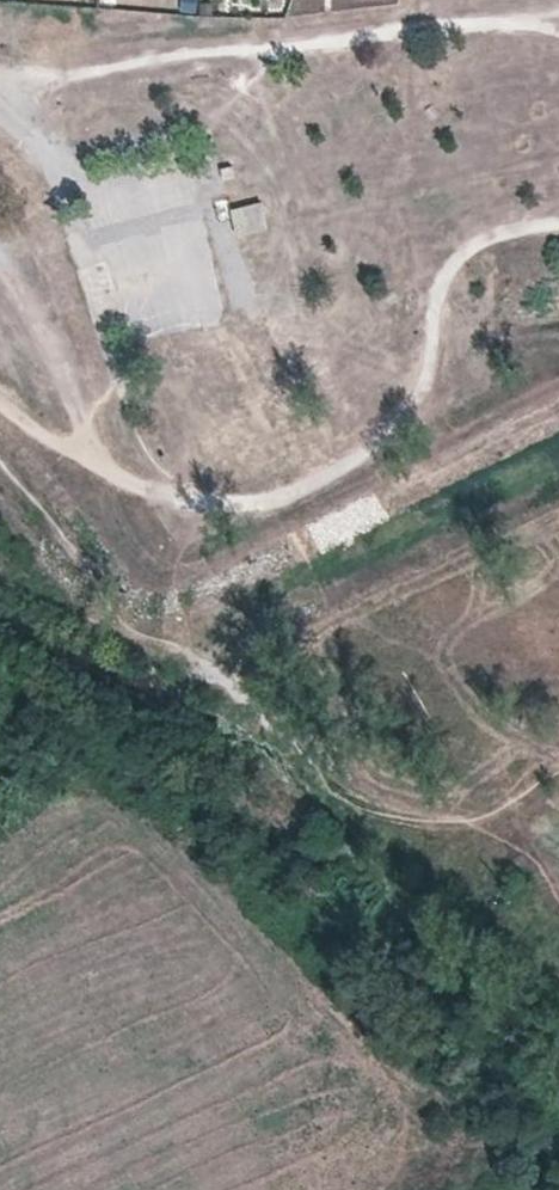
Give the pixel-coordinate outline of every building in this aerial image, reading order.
[(225,185),(235,182),(234,169),(221,172),(225,185)] [(237,240),(270,235),(264,205),(231,212),(237,240)]
